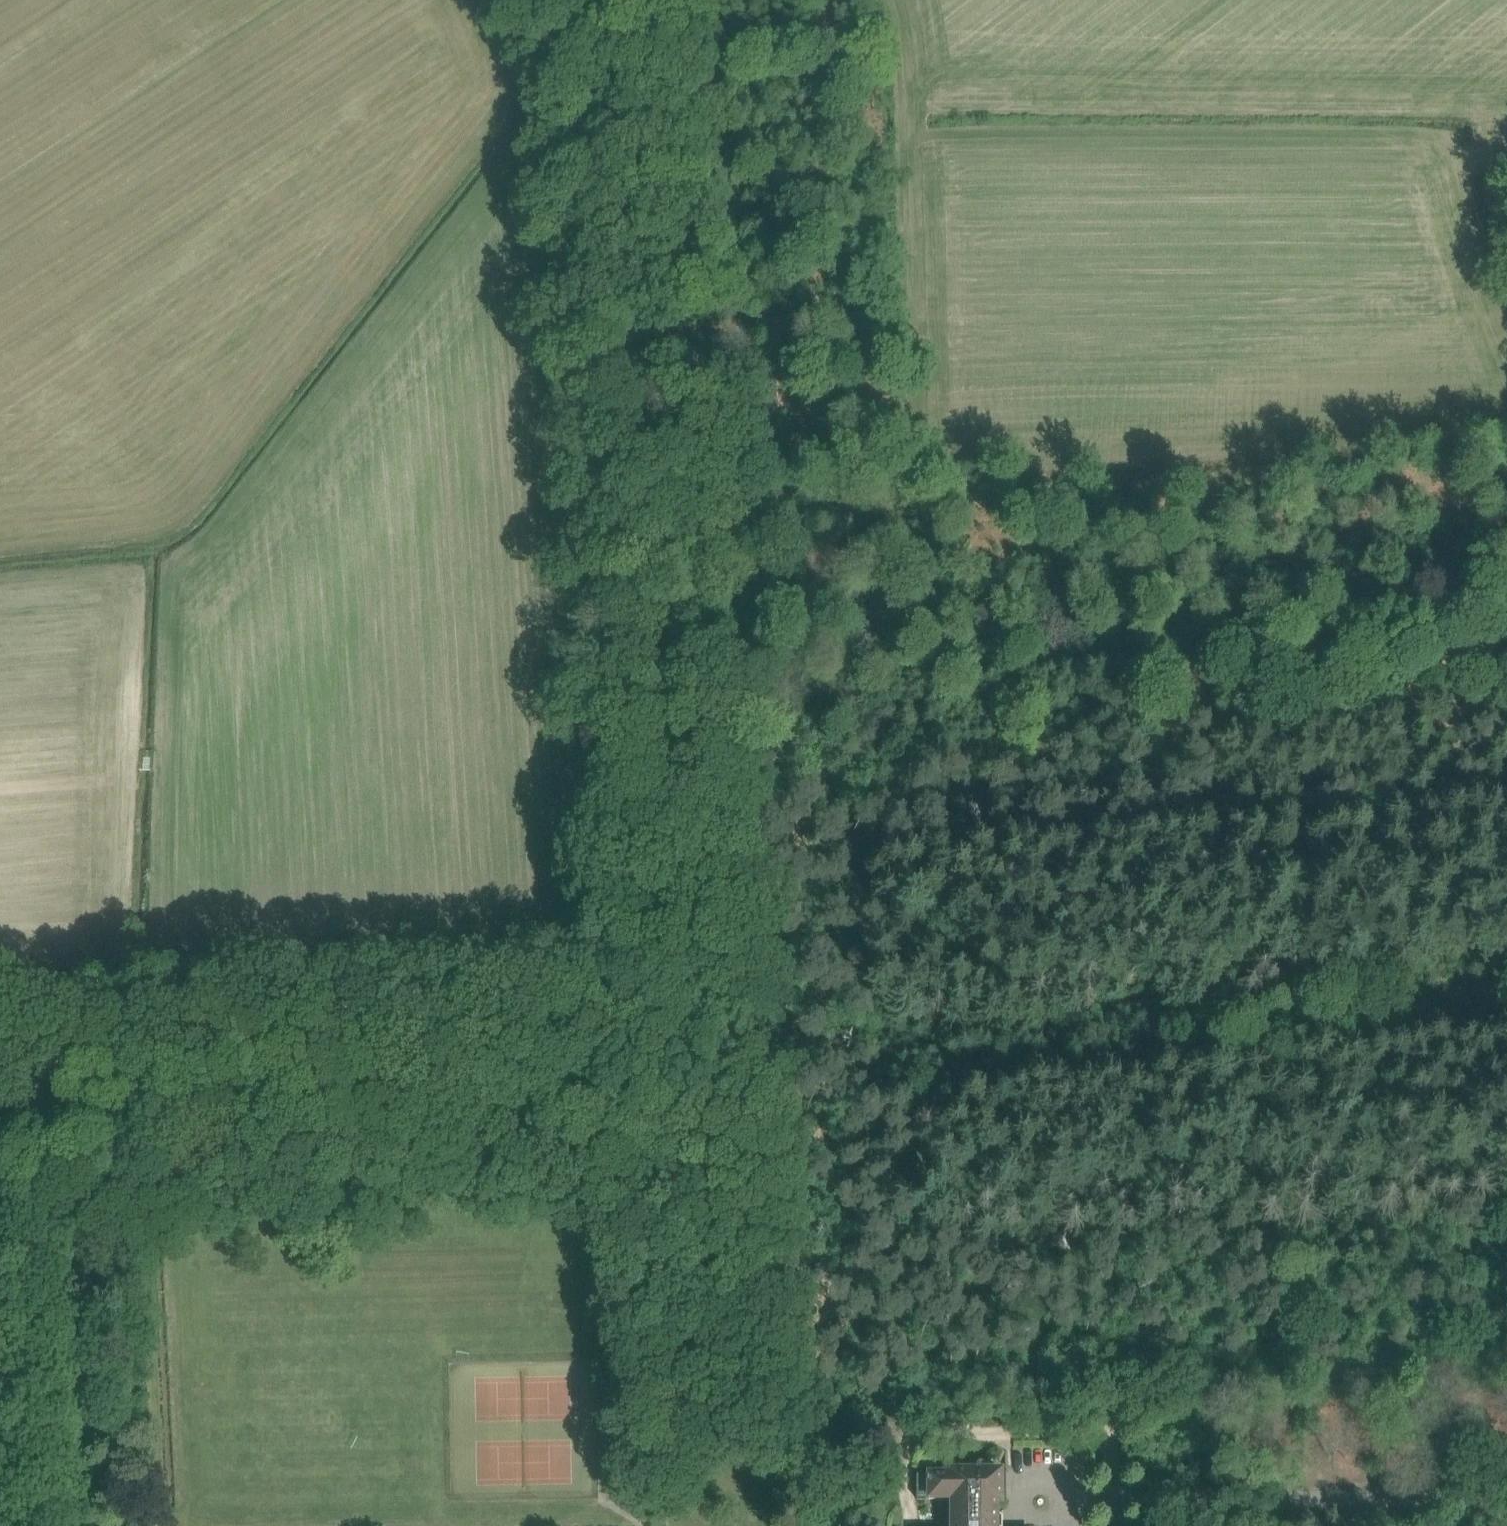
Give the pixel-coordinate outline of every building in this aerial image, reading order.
[(996,1502),(1001,1502),(1001,1470),(952,1471),(952,1474),(929,1474),(929,1498),(952,1498),(952,1525),(996,1525),(996,1502)]
